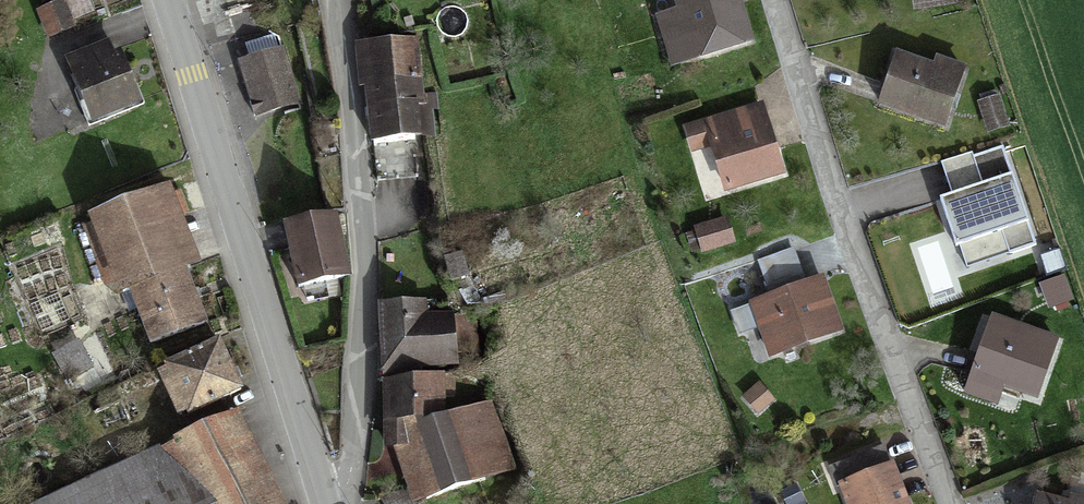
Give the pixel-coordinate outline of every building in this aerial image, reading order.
[(38,9),(48,35),(72,25),(63,0),(61,0),(38,9)] [(675,3),(654,9),(672,68),(754,43),(741,0),(675,0),(675,3)] [(910,12),(959,10),(959,0),(909,0),(910,12)] [(416,40),(357,46),(361,86),(367,85),(373,144),(426,138),(416,40)] [(110,48),(65,63),(87,126),(132,111),(110,48)] [(296,103),(282,50),(239,62),(254,114),(296,103)] [(895,59),(879,106),(945,129),(964,72),(936,63),(933,72),(895,59)] [(996,102),(978,106),(984,127),(1002,122),(996,102)] [(763,106),(689,126),(695,151),(712,147),(722,186),(780,171),(763,106)] [(1034,244),(1002,146),(944,165),(954,195),(945,198),(967,266),(1034,244)] [(126,291),(147,348),(199,328),(177,270),(194,264),(167,190),(86,220),(114,296),(126,291)] [(728,216),(696,225),(703,249),(735,240),(728,216)] [(347,277),(335,218),(275,230),(280,255),(292,252),(299,287),(347,277)] [(438,263),(438,287),(456,287),(456,263),(438,263)] [(1064,274),(1040,283),(1049,307),(1073,298),(1064,274)] [(824,279),(742,305),(748,326),(760,322),(769,351),(840,328),(824,279)] [(379,309),(382,370),(455,367),(452,314),(426,315),(426,307),(379,309)] [(995,383),(1037,395),(1052,341),(1026,334),(1023,342),(985,331),(969,389),(992,395),(995,383)] [(74,345),(52,358),(68,384),(90,371),(74,345)] [(214,350),(153,375),(174,427),(235,402),(214,350)] [(492,404),(456,416),(456,387),(385,387),(385,453),(397,453),(412,502),(513,470),(492,404)] [(75,420),(101,477),(155,452),(129,395),(75,420)] [(200,503),(283,503),(242,413),(173,444),(200,503)] [(41,503),(200,503),(173,444),(155,452),(101,477),(41,503)] [(895,469),(847,487),(853,503),(909,503),(895,469)]
